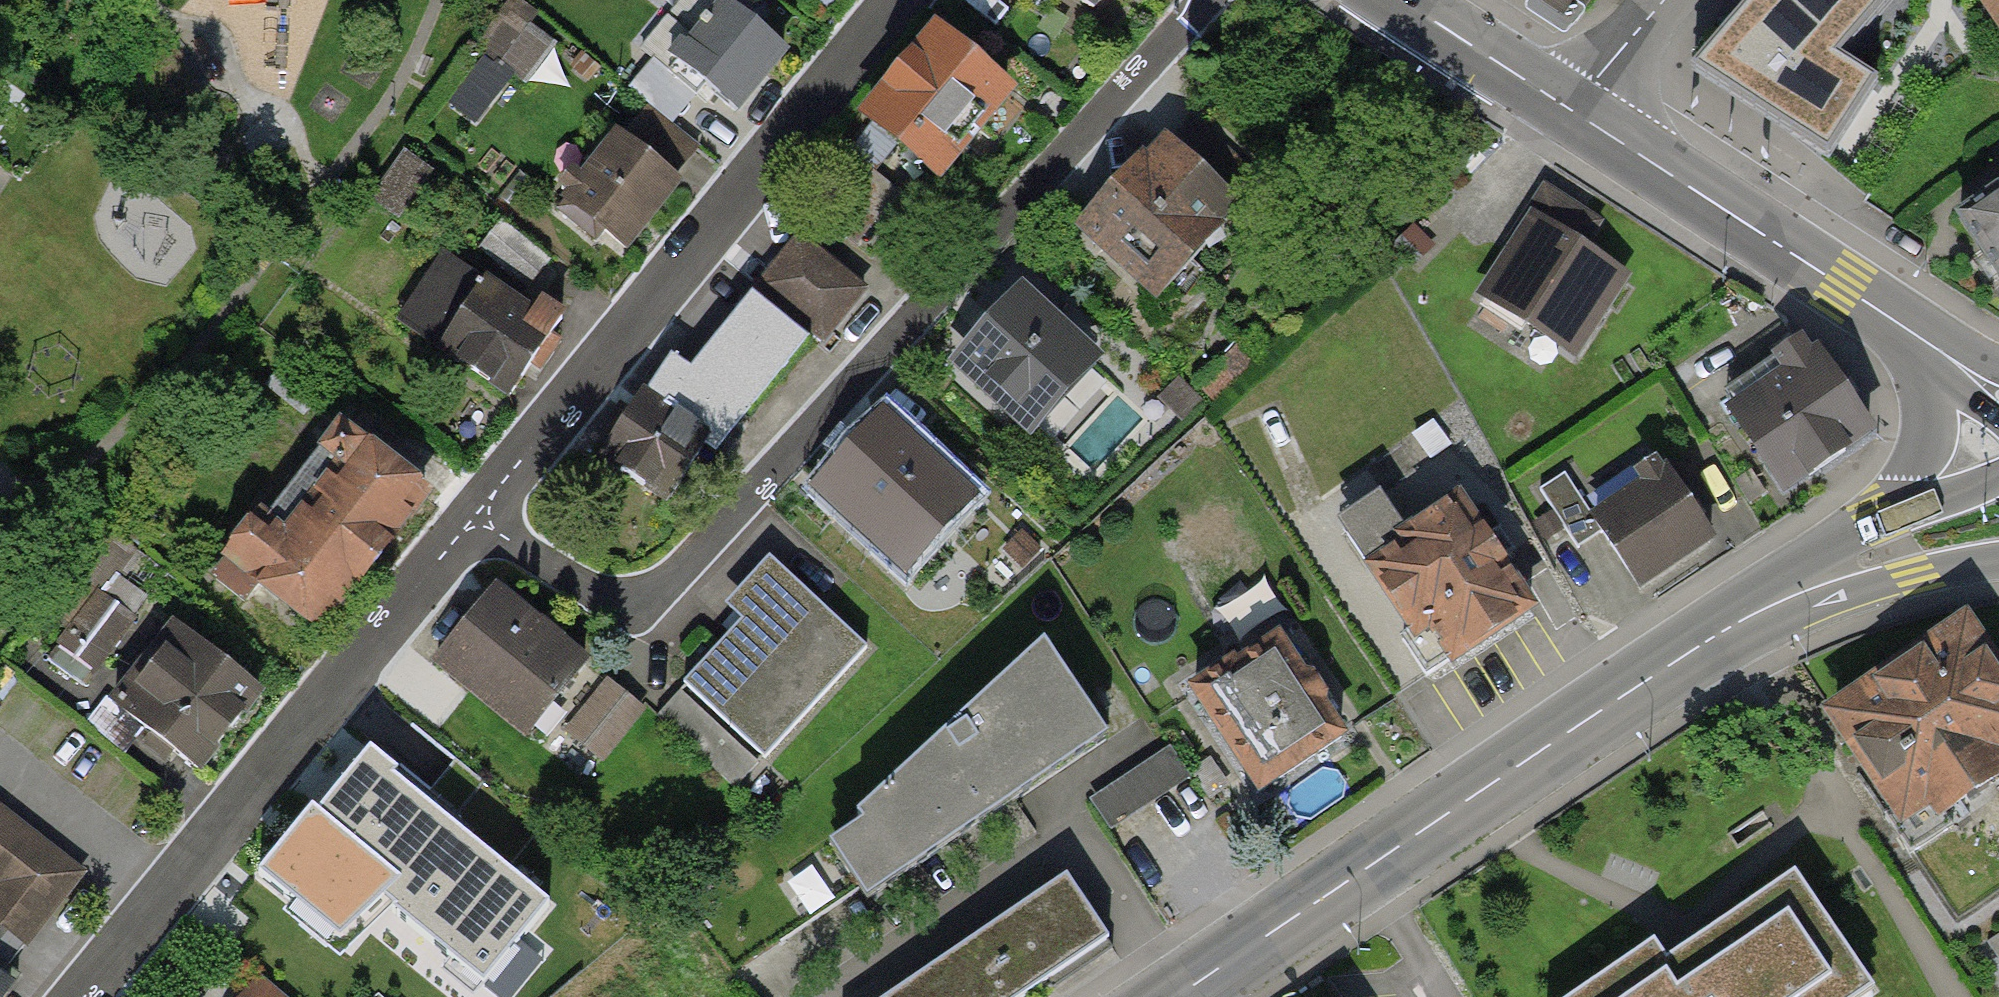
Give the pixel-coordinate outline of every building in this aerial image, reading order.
[(516,0),(515,0),(477,50),(498,66),(536,15),(516,0)] [(722,9),(712,0),(684,0),(643,49),(696,94),(705,84),(734,109),(783,51),(726,4),(722,9)] [(1080,10),(1086,0),(1064,0),(1080,10)] [(1564,23),(1577,0),(1526,0),(1564,23)] [(1696,61),(1831,150),(1875,79),(1834,55),(1882,0),(1749,0),(1696,61)] [(1998,32),(1998,0),(1976,0),(1998,32)] [(1011,100),(942,42),(873,124),(942,181),(1011,100)] [(497,90),(475,73),(452,102),(474,120),(497,90)] [(1252,178),(1187,120),(1089,229),(1155,287),(1252,178)] [(678,186),(616,137),(583,179),(575,173),(561,190),(569,196),(558,209),(591,235),(598,226),(627,250),(678,186)] [(1957,215),(1998,278),(1998,188),(1957,215)] [(1623,276),(1534,223),(1482,310),(1571,363),(1623,276)] [(549,263),(510,231),(490,255),(529,287),(549,263)] [(863,291),(801,240),(761,288),(823,340),(863,291)] [(531,317),(445,259),(402,321),(510,394),(562,318),(540,303),(531,317)] [(1097,361),(1018,291),(947,371),(1026,441),(1097,361)] [(808,341),(752,295),(691,371),(671,358),(646,395),(643,392),(631,411),(621,404),(606,426),(615,433),(600,456),(667,502),(732,404),(749,415),(808,341)] [(1860,433),(1815,364),(1737,420),(1782,488),(1860,433)] [(1199,400),(1177,380),(1161,398),(1182,418),(1199,400)] [(980,502),(883,415),(808,498),(905,585),(980,502)] [(422,496),(342,433),(269,526),(261,520),(215,578),(244,601),(261,579),(321,626),(422,496)] [(1705,540),(1660,466),(1589,509),(1571,479),(1546,495),(1580,551),(1601,538),(1630,586),(1705,540)] [(1525,614),(1453,506),(1353,574),(1425,681),(1525,614)] [(133,550),(106,530),(73,574),(99,593),(68,635),(100,659),(144,601),(113,578),(133,550)] [(765,766),(862,657),(764,570),(731,606),(729,634),(679,690),(765,766)] [(580,661),(494,593),(433,668),(519,736),(580,661)] [(197,769),(258,693),(176,627),(115,703),(197,769)] [(1262,793),(1348,729),(1276,628),(1190,692),(1262,793)] [(1813,721),(1900,855),(1998,792),(1998,698),(1955,630),(1813,721)] [(878,882),(1104,734),(1045,640),(847,823),(878,882)] [(648,716),(617,690),(573,741),(605,767),(648,716)] [(318,812),(312,809),(258,875),(340,941),(384,901),(483,984),(549,905),(393,777),(397,772),(369,749),(318,812)] [(1113,821),(1182,781),(1163,749),(1094,789),(1113,821)] [(80,873),(0,811),(0,924),(25,943),(80,873)] [(1874,974),(1792,846),(1555,996),(1839,996),(1874,974)] [(889,996),(1023,996),(1108,939),(1066,876),(889,996)] [(18,977),(0,964),(0,996),(5,996),(18,977)] [(257,980),(242,996),(277,996),(257,980)]
